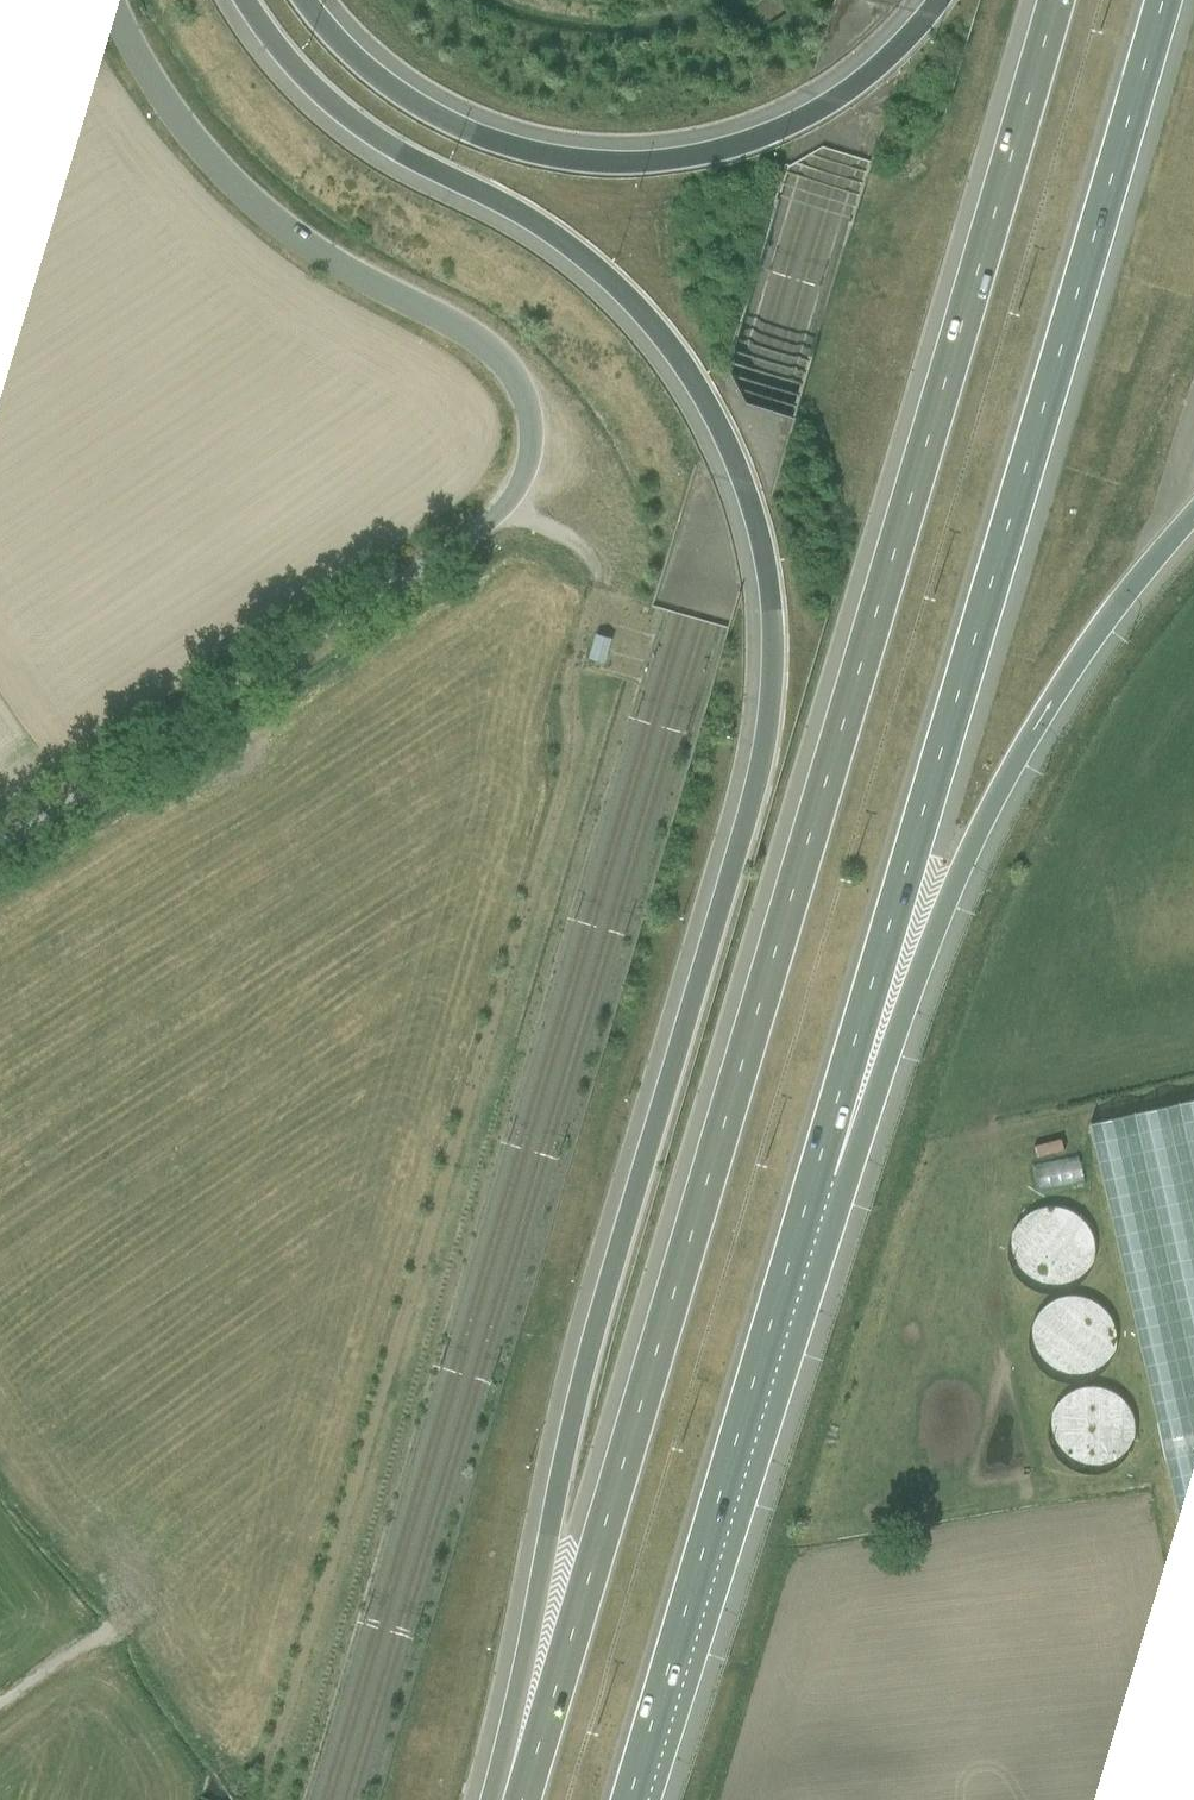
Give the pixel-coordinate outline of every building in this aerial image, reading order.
[(600,664),(617,667),(622,642),(605,638),(600,664)]
